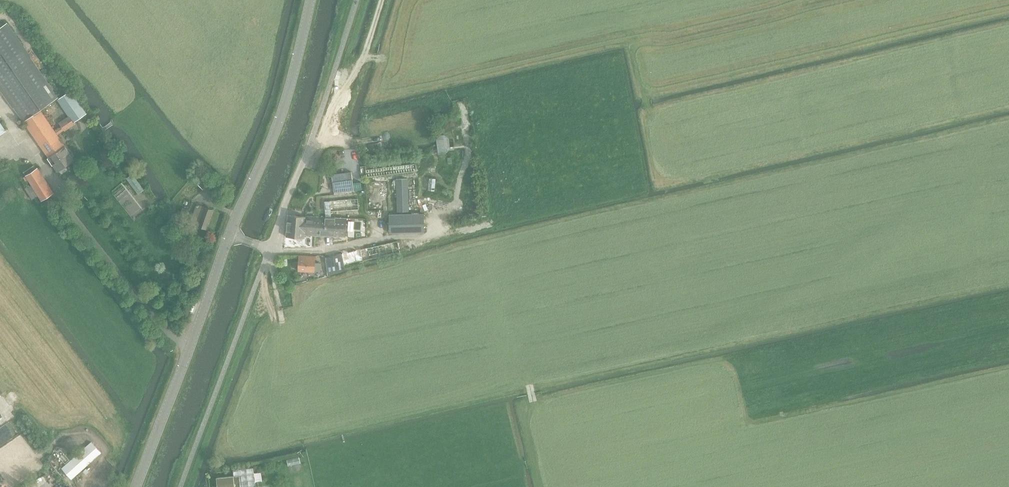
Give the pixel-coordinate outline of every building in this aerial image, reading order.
[(58,134),(75,124),(74,123),(87,113),(71,90),(58,100),(69,116),(59,123),(61,126),(55,130),(41,110),(59,97),(7,23),(0,28),(0,87),(58,171),(59,170),(60,171),(61,171),(65,169),(65,168),(65,167),(75,159),(58,134)] [(444,136),(437,136),(438,155),(446,154),(450,149),(448,138),(444,136)] [(362,178),(417,171),(416,164),(361,170),(362,178)] [(42,199),(54,192),(37,168),(26,176),(42,199)] [(353,190),(351,171),(332,173),(334,192),(353,190)] [(133,173),(126,178),(137,194),(144,189),(133,173)] [(195,182),(203,189),(209,183),(201,176),(195,182)] [(436,179),(429,178),(428,189),(435,190),(436,179)] [(397,210),(409,209),(407,179),(395,179),(397,210)] [(331,212),(358,210),(357,198),(330,200),(331,212)] [(206,227),(213,209),(198,203),(191,222),(206,227)] [(304,234),(315,234),(346,236),(347,218),(288,214),(287,236),(296,237),(297,239),(302,240),(304,237),(304,234)] [(389,233),(424,231),(424,214),(389,215),(389,233)] [(397,241),(343,253),(345,264),(400,252),(397,241)] [(343,253),(337,254),(339,266),(344,265),(345,264),(343,253)] [(328,274),(345,270),(344,265),(339,266),(337,254),(325,257),(328,274)] [(321,271),(321,262),(315,262),(316,256),(300,255),(299,270),(321,271)] [(73,478),(102,452),(92,441),(63,467),(63,468),(73,478)] [(299,457),(287,459),(288,466),(300,463),(299,457)] [(217,477),(218,486),(244,486),(255,486),(253,466),(233,469),(234,475),(217,477)]
